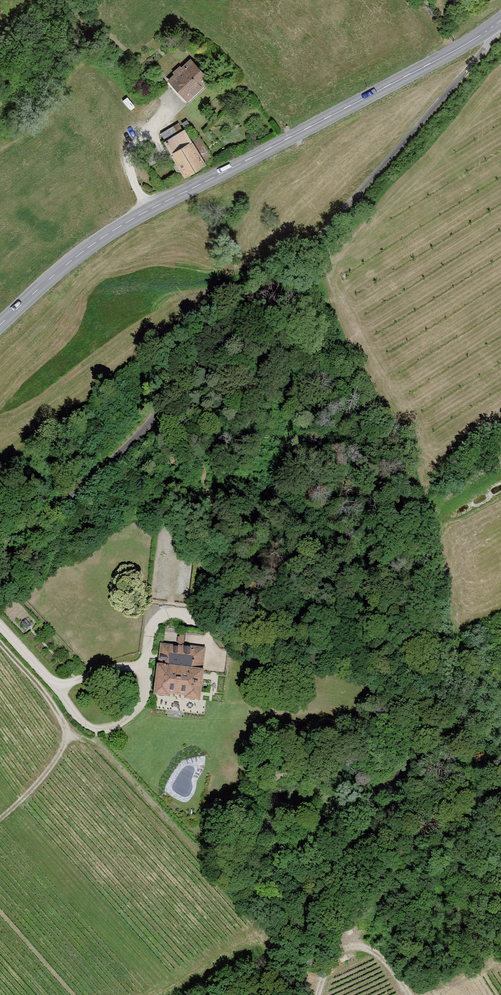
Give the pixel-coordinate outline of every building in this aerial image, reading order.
[(191,58),(167,79),(187,101),(210,79),(191,58)] [(185,129),(164,142),(186,177),(206,164),(185,129)] [(206,650),(160,645),(155,694),(200,700),(206,650)]
